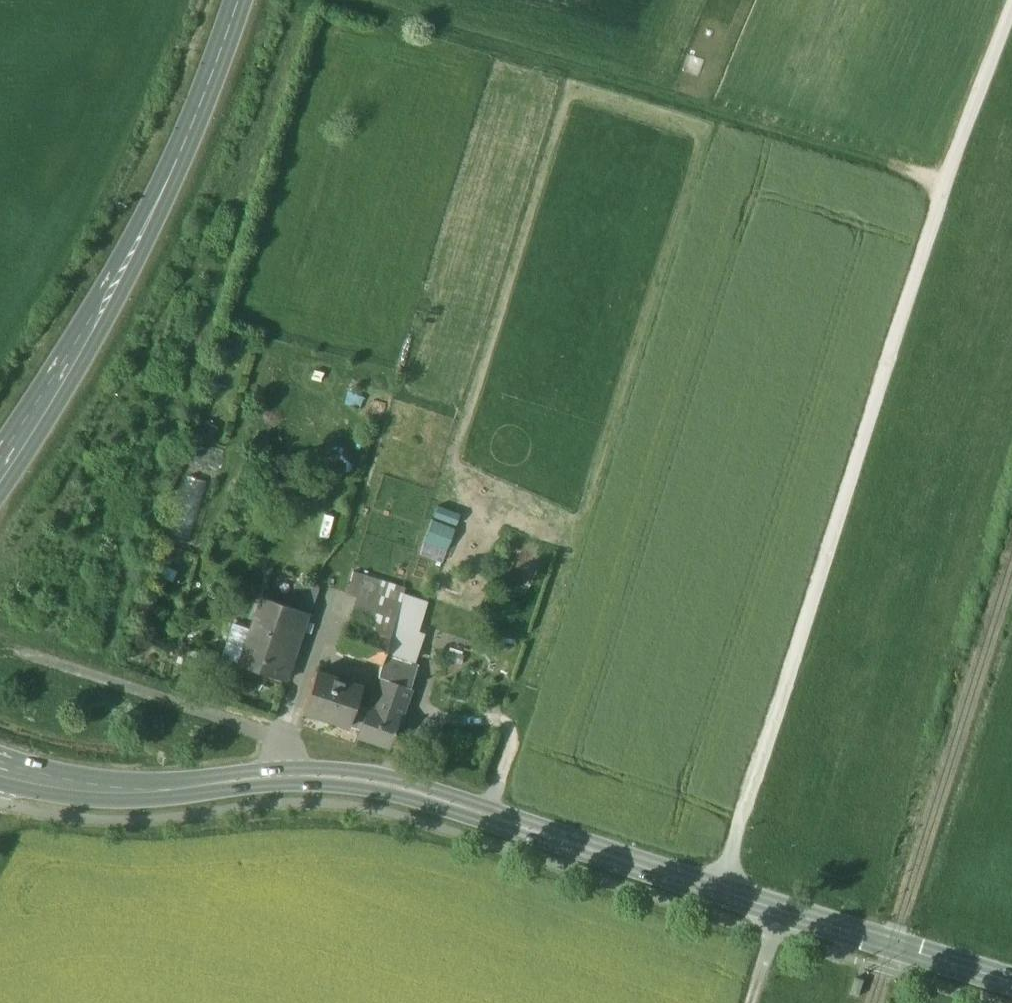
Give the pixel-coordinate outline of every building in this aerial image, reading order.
[(212,440),(218,426),(206,421),(201,435),(212,440)] [(187,474),(169,534),(189,540),(207,479),(187,474)] [(430,518),(420,553),(443,560),(454,525),(430,518)] [(426,572),(412,567),(409,576),(424,580),(426,572)] [(404,588),(353,572),(346,594),(356,597),(381,604),(398,609),(404,588)] [(298,609),(260,596),(249,627),(287,641),(298,609)] [(381,604),(356,597),(347,623),(372,632),(381,604)] [(398,609),(381,604),(372,632),(388,638),(398,609)] [(372,632),(347,623),(338,649),(381,664),(384,654),(388,638),(372,632)] [(287,641),(249,627),(237,664),(284,681),(291,661),(281,657),(287,641)] [(414,641),(392,633),(384,654),(407,662),(414,641)] [(384,654),(381,664),(377,677),(381,679),(382,679),(409,688),(417,665),(407,662),(384,654)] [(360,686),(315,671),(302,711),(347,726),(354,703),(360,686)] [(382,679),(381,679),(371,710),(399,719),(410,688),(409,688),(382,679)] [(354,703),(347,726),(358,730),(356,735),(357,736),(367,709),(367,708),(354,703)] [(371,710),(367,709),(357,736),(389,747),(399,719),(371,710)]
